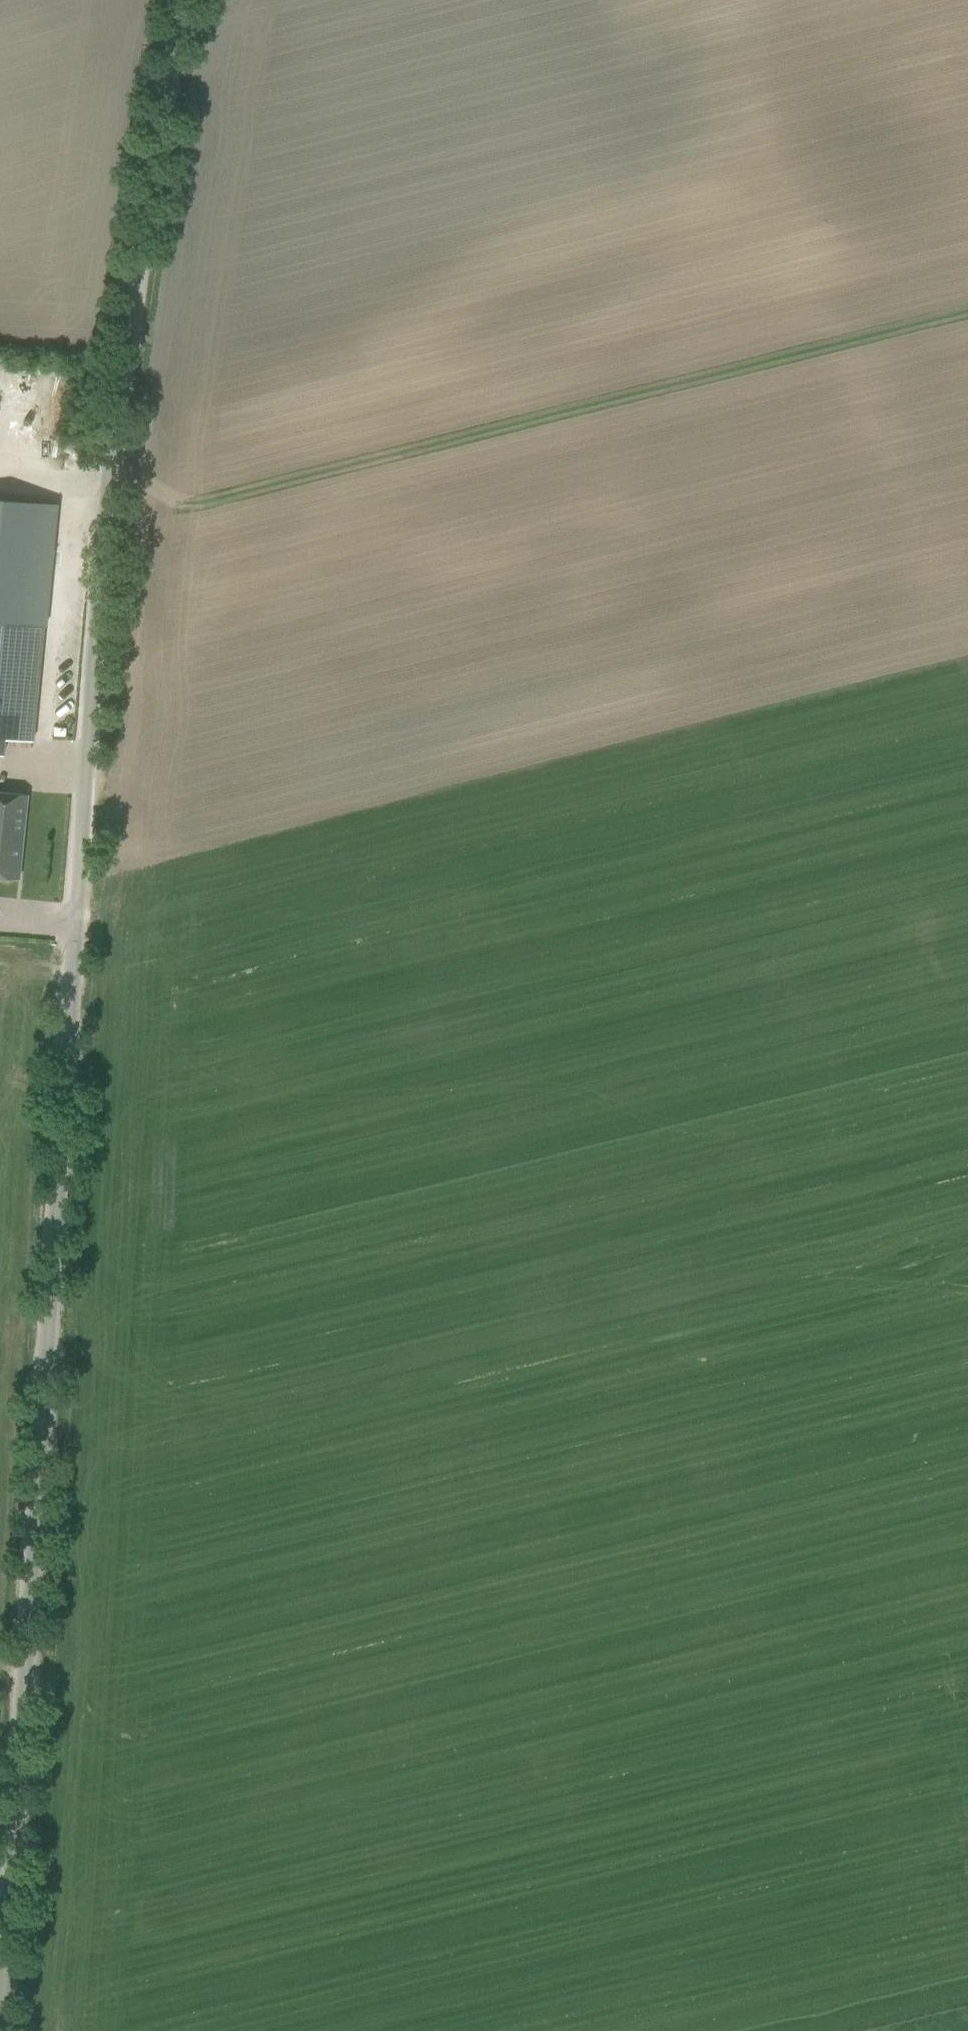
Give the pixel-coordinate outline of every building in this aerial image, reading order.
[(2,740),(2,741),(4,741),(4,739),(32,742),(43,626),(46,626),(54,539),(0,534),(0,739),(2,740)] [(54,728),(54,736),(62,736),(65,736),(65,729),(63,729),(54,728)] [(18,878),(27,795),(0,793),(0,877),(18,878)]
